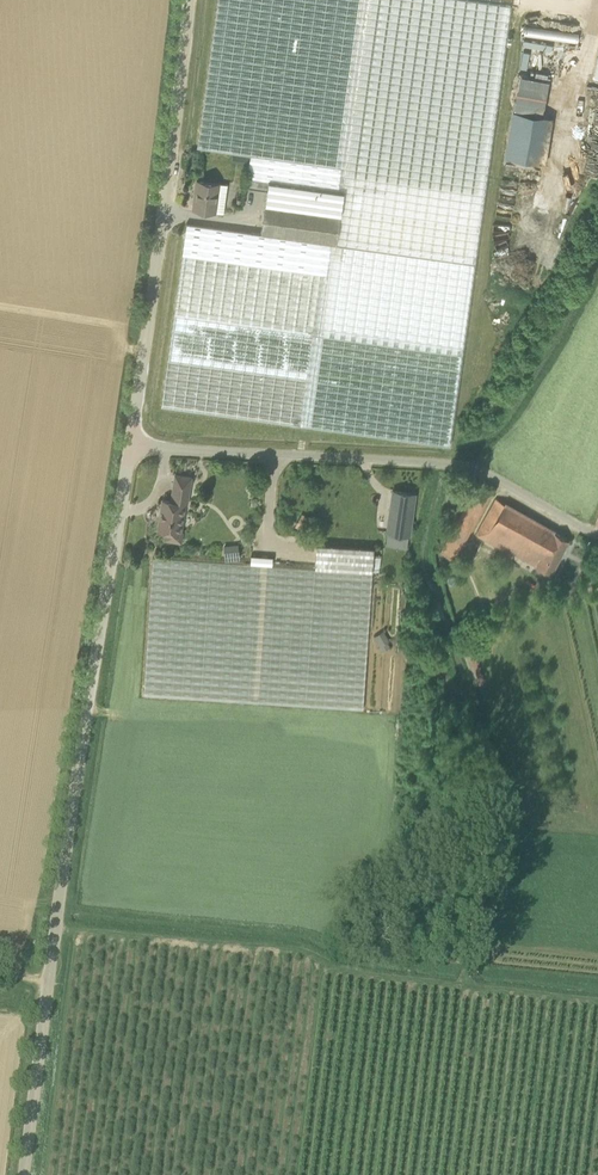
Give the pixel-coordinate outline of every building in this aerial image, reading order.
[(197,148),(250,155),(248,178),(268,180),(261,235),(186,224),(161,401),(446,443),(511,6),(469,0),(217,0),(197,148)] [(525,26),(524,35),(579,42),(580,33),(525,26)] [(537,69),(535,76),(550,79),(552,72),(537,69)] [(545,116),(550,79),(519,75),(508,158),(548,164),(554,117),(545,116)] [(228,185),(209,182),(197,181),(193,209),(216,212),(224,213),(228,185)] [(158,529),(165,530),(164,538),(181,541),(183,532),(180,532),(184,504),(187,504),(192,477),(176,474),(171,501),(163,499),(163,500),(164,500),(159,528),(158,528),(158,529)] [(410,493),(394,491),(391,512),(394,512),(391,532),(388,531),(388,532),(409,535),(412,514),(407,513),(410,493)] [(477,521),(485,506),(470,498),(461,513),(477,521)] [(552,573),(569,540),(496,499),(476,535),(523,561),(524,559),(526,560),(528,558),(538,563),(536,566),(552,573)] [(317,544),(316,568),(373,572),(373,560),(374,548),(317,544)] [(227,559),(240,559),(240,545),(226,545),(227,559)] [(364,710),(373,572),(316,568),(272,565),(273,557),(251,556),(251,563),(153,557),(144,695),(156,695),(364,710)] [(374,636),(382,651),(391,646),(384,631),(374,636)] [(474,650),(465,653),(475,682),(484,679),(474,650)]
